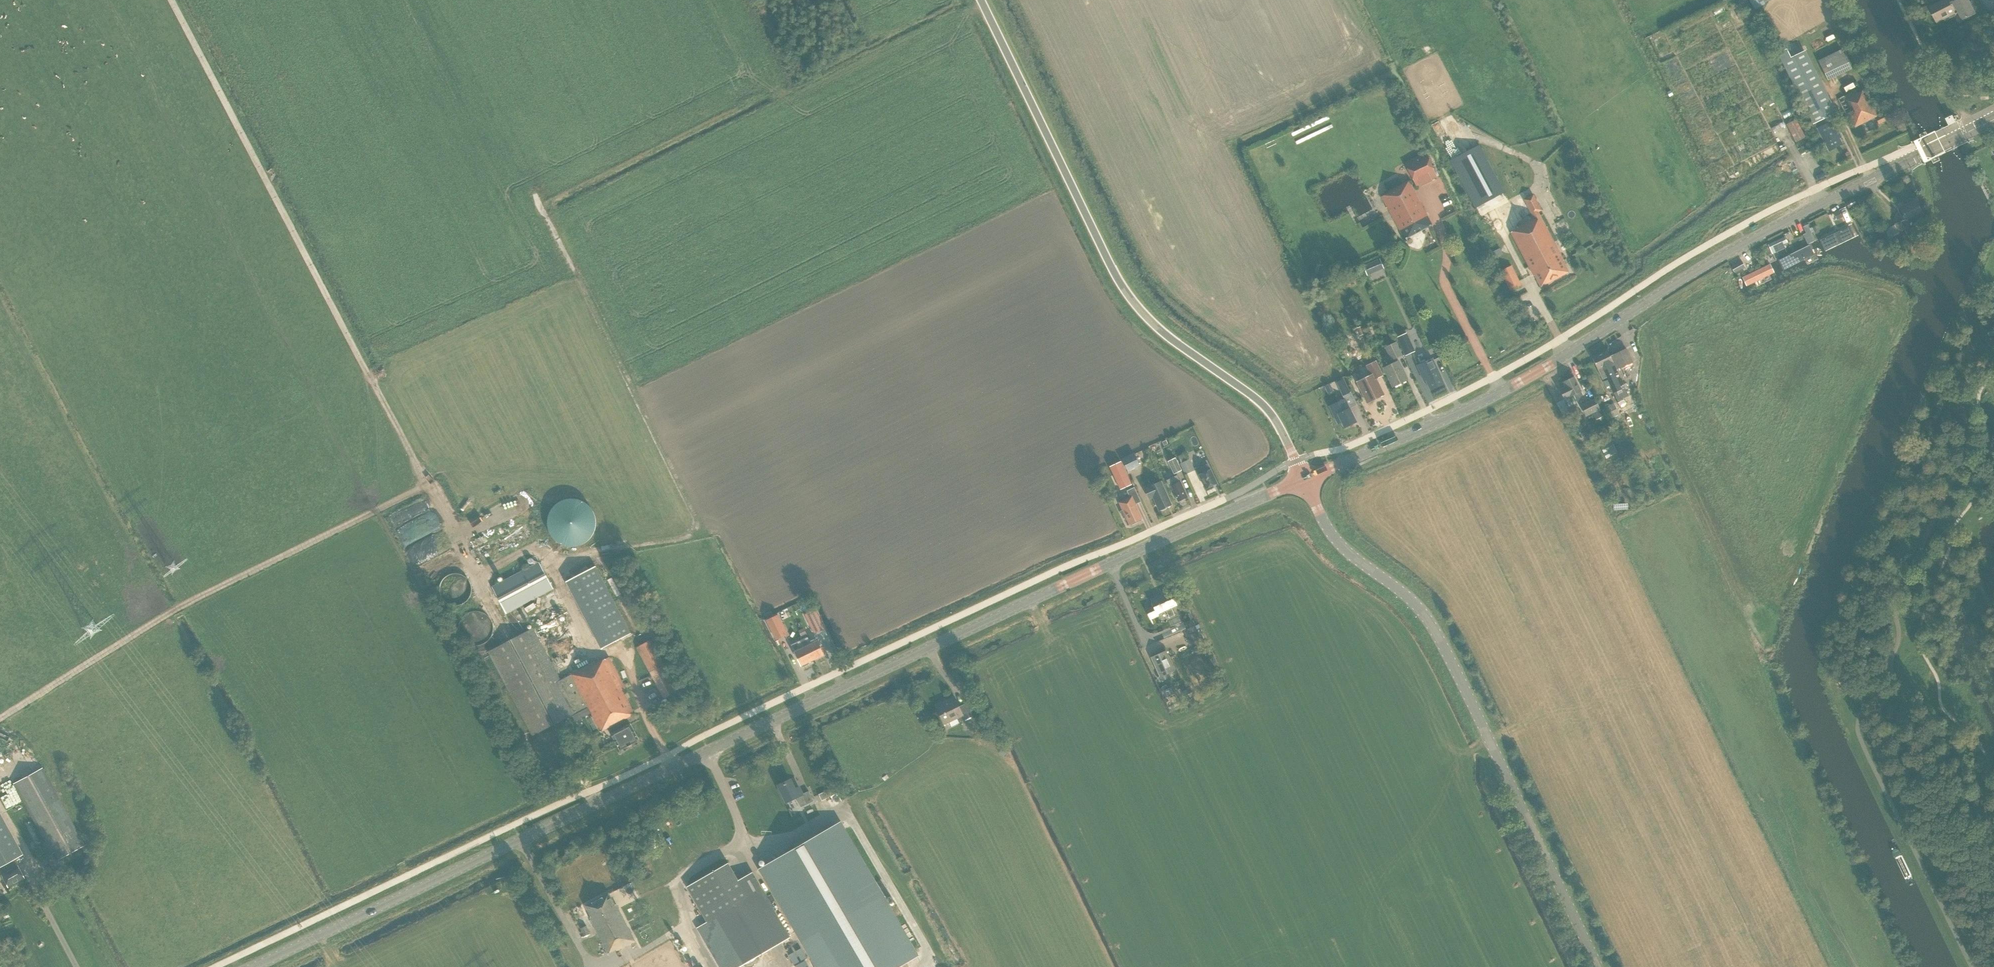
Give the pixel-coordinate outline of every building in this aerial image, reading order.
[(1975,14),(1969,0),(1958,0),(1955,2),(1954,0),(1948,0),(1930,9),(1937,21),(1954,12),(1955,14),(1959,13),(1963,20),(1975,14)] [(1851,68),(1842,49),(1818,60),(1828,80),(1851,68)] [(1813,122),(1818,120),(1829,114),(1835,112),(1804,51),(1783,62),(1813,122)] [(1853,127),(1878,115),(1864,89),(1857,92),(1856,90),(1839,99),(1853,127)] [(1828,151),(1842,144),(1839,138),(1841,137),(1829,114),(1818,120),(1821,126),(1817,128),(1828,151)] [(1878,123),(1885,119),(1883,114),(1876,117),(1878,123)] [(1953,116),(1946,119),(1949,126),(1956,122),(1953,116)] [(1806,137),(1796,118),(1786,124),(1796,142),(1806,137)] [(1508,197),(1479,144),(1450,160),(1479,213),(1508,197)] [(1437,177),(1426,152),(1405,162),(1416,187),(1437,177)] [(1404,239),(1432,224),(1408,180),(1388,191),(1389,192),(1382,196),(1404,239)] [(1538,214),(1536,211),(1540,209),(1533,194),(1524,198),(1532,213),(1527,216),(1529,219),(1517,225),(1518,227),(1511,231),(1533,275),(1535,274),(1540,285),(1567,271),(1561,260),(1562,259),(1539,214),(1538,214)] [(1848,207),(1856,204),(1853,199),(1846,203),(1848,207)] [(1915,202),(1914,202),(1900,210),(1905,219),(1908,218),(1909,221),(1913,218),(1912,216),(1920,212),(1915,202)] [(1847,221),(1838,224),(1829,228),(1821,231),(1809,237),(1816,252),(1826,248),(1834,244),(1853,237),(1862,233),(1854,218),(1847,221)] [(1905,229),(1901,220),(1894,223),(1895,224),(1884,229),(1890,240),(1895,237),(1898,244),(1909,238),(1905,229)] [(1768,244),(1771,251),(1784,245),(1783,243),(1787,241),(1784,236),(1768,244)] [(1803,240),(1799,242),(1788,247),(1768,257),(1776,272),(1793,263),(1811,255),(1816,252),(1809,237),(1805,238),(1803,240)] [(1757,281),(1776,272),(1768,257),(1751,265),(1745,268),(1740,270),(1737,272),(1736,273),(1735,275),(1734,276),(1733,277),(1733,278),(1733,280),(1733,281),(1733,282),(1737,291),(1757,281)] [(1379,259),(1363,266),(1367,275),(1383,268),(1379,259)] [(1734,273),(1745,267),(1741,260),(1731,266),(1734,273)] [(1522,284),(1512,264),(1500,270),(1510,290),(1522,284)] [(1406,332),(1396,337),(1405,355),(1415,350),(1406,332)] [(1384,367),(1393,386),(1406,379),(1396,357),(1401,354),(1395,342),(1384,347),(1392,363),(1384,367)] [(1632,362),(1631,359),(1625,348),(1610,356),(1607,350),(1591,357),(1597,369),(1598,369),(1602,379),(1606,377),(1613,392),(1617,401),(1629,395),(1624,387),(1616,370),(1632,362)] [(1430,389),(1443,383),(1432,358),(1417,365),(1424,381),(1426,380),(1430,389)] [(1381,375),(1375,362),(1367,365),(1372,375),(1358,381),(1366,399),(1380,392),(1374,378),(1381,375)] [(1575,398),(1582,395),(1579,388),(1574,376),(1562,381),(1565,386),(1559,389),(1564,399),(1569,396),(1574,394),(1575,398)] [(1350,392),(1344,378),(1336,382),(1343,396),(1350,392)] [(1344,427),(1356,421),(1345,397),(1328,405),(1338,424),(1342,422),(1344,427)] [(1600,409),(1595,397),(1580,404),(1586,416),(1600,409)] [(1619,414),(1613,403),(1602,409),(1608,420),(1619,414)] [(1140,466),(1134,453),(1122,458),(1128,472),(1140,466)] [(1182,470),(1176,457),(1168,461),(1174,474),(1182,470)] [(1195,469),(1190,458),(1180,463),(1185,474),(1195,469)] [(1205,489),(1216,483),(1210,470),(1207,464),(1199,468),(1201,474),(1198,475),(1205,489)] [(1187,497),(1177,475),(1166,480),(1169,487),(1171,486),(1178,501),(1187,497)] [(1162,510),(1165,509),(1166,507),(1171,505),(1160,481),(1144,489),(1149,499),(1153,497),(1159,510),(1161,510),(1162,510)] [(1141,502),(1134,487),(1126,491),(1130,497),(1119,502),(1122,510),(1120,511),(1123,518),(1126,517),(1129,524),(1131,524),(1133,524),(1135,523),(1136,521),(1141,519),(1135,504),(1141,502)] [(539,562),(494,586),(492,587),(506,613),(553,589),(539,562)] [(602,648),(631,633),(596,566),(566,581),(602,648)] [(1154,606),(1148,608),(1146,609),(1150,619),(1158,615),(1158,614),(1166,610),(1169,617),(1175,615),(1172,608),(1177,605),(1170,591),(1151,599),(1154,606)] [(815,633),(825,628),(815,609),(805,614),(815,633)] [(776,639),(787,634),(778,616),(767,621),(776,639)] [(1195,626),(1192,620),(1183,623),(1186,629),(1195,626)] [(560,680),(533,628),(488,652),(532,735),(588,706),(601,731),(613,725),(616,731),(612,733),(620,750),(639,740),(631,724),(628,725),(625,719),(635,714),(622,690),(625,688),(609,657),(597,664),(596,661),(560,680)] [(801,636),(803,641),(810,638),(807,632),(801,636)] [(651,640),(637,647),(664,698),(676,692),(662,666),(664,665),(651,640)] [(817,641),(806,646),(813,660),(824,655),(817,641)] [(795,652),(801,649),(797,642),(791,644),(795,652)] [(801,666),(813,660),(806,646),(801,649),(795,652),(801,666)] [(1168,673),(1174,670),(1165,651),(1152,657),(1160,676),(1158,677),(1160,681),(1170,677),(1168,673)] [(955,696),(935,705),(944,724),(949,722),(952,726),(959,723),(973,716),(966,703),(959,706),(955,696)] [(45,842),(42,843),(49,855),(54,852),(58,860),(84,845),(42,768),(13,784),(45,842)] [(813,801),(809,791),(803,794),(799,787),(795,788),(790,779),(778,785),(786,802),(797,797),(801,807),(813,801)] [(0,815),(0,872),(8,886),(24,877),(13,859),(22,854),(0,815)] [(761,868),(818,966),(898,966),(917,956),(840,822),(761,868)] [(753,872),(738,880),(728,863),(687,887),(707,922),(697,927),(720,966),(739,966),(790,937),(753,872)] [(615,905),(609,894),(586,905),(592,916),(590,917),(596,929),(589,933),(586,926),(581,928),(585,935),(587,934),(589,939),(599,934),(608,953),(616,949),(617,950),(635,941),(616,905),(615,905)]
